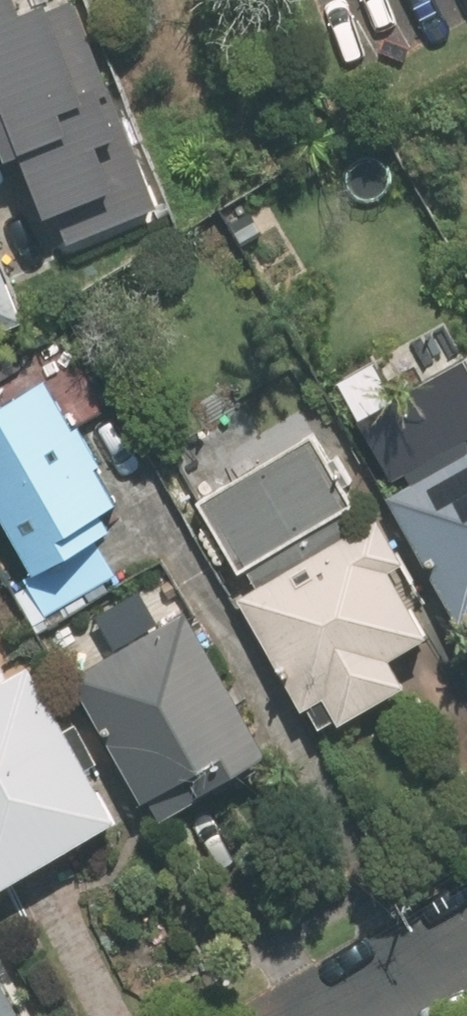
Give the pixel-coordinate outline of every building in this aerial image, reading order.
[(59,0),(0,0),(0,177),(34,261),(146,217),(59,0)] [(0,248),(0,335),(32,321),(0,248)] [(95,515),(116,504),(48,382),(0,409),(0,541),(42,616),(112,577),(94,544),(107,537),(95,515)] [(367,478),(453,633),(466,625),(466,422),(367,478)] [(344,510),(306,444),(198,506),(236,572),(344,510)] [(318,706),(331,730),(398,692),(381,663),(426,637),(389,572),(401,565),(375,519),(230,601),(296,718),(318,706)] [(180,617),(63,683),(134,809),(141,806),(153,826),(263,764),(180,617)] [(21,668),(0,680),(0,891),(113,826),(21,668)] [(0,983),(0,1015),(17,1015),(0,983)]
